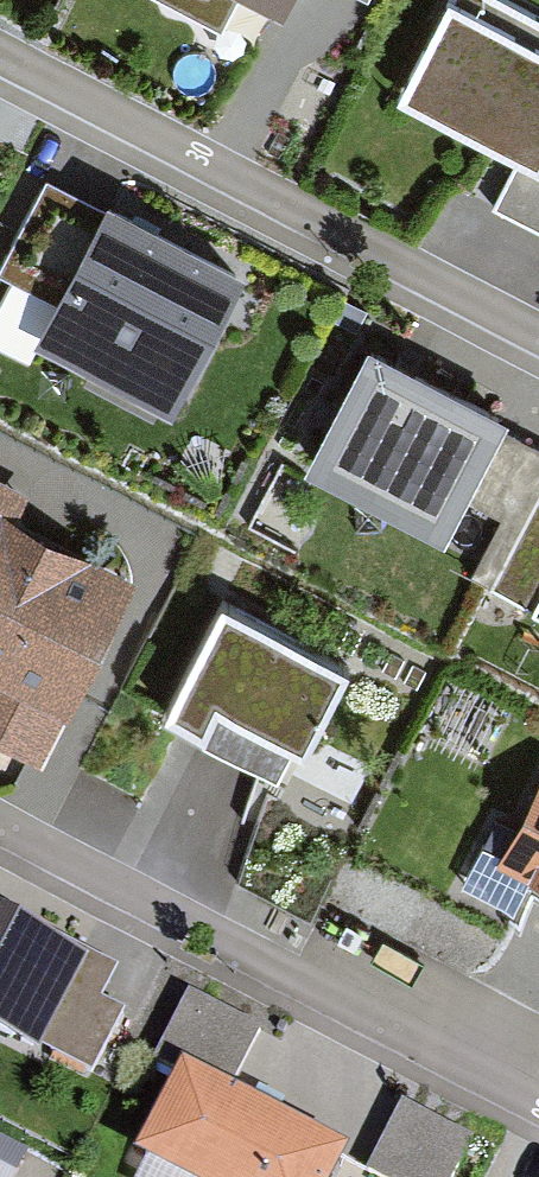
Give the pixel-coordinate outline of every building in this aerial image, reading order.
[(308,9),(313,0),(291,0),(308,9)] [(491,0),(468,0),(417,100),(523,153),(497,205),(538,226),(538,24),(491,0)] [(271,285),(74,183),(23,280),(71,305),(52,343),(201,419),(271,285)] [(524,425),(391,356),(330,470),(464,540),(524,425)] [(0,486),(0,751),(36,769),(125,597),(6,536),(25,499),(0,486)] [(515,602),(538,615),(538,554),(515,602)] [(356,675),(215,607),(158,723),(209,747),(223,718),(313,762),(356,675)] [(159,640),(134,693),(164,707),(189,654),(159,640)] [(501,853),(483,844),(461,886),(513,913),(531,878),(538,882),(538,779),(501,853)] [(0,924),(0,1027),(37,1045),(78,962),(0,924)] [(191,999),(161,1058),(186,1071),(143,1155),(187,1176),(327,1176),(339,1154),(224,1095),(257,1032),(191,999)] [(404,1112),(375,1173),(383,1176),(450,1176),(467,1141),(404,1112)] [(28,1137),(0,1130),(0,1176),(17,1176),(28,1137)]
